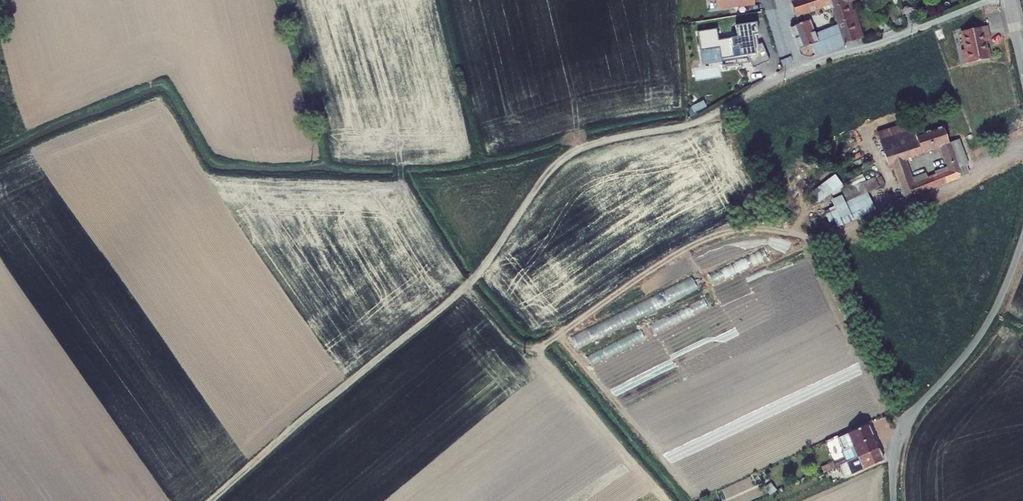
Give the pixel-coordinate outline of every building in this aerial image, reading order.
[(754,0),(717,0),(718,9),(740,6),(740,7),(748,6),(748,4),(755,4),(754,0)] [(824,6),(827,16),(833,14),(829,0),(790,0),(796,16),(824,6)] [(833,14),(837,25),(843,45),(855,41),(853,35),(859,33),(852,12),(846,14),(842,3),(848,1),(850,0),(829,0),(833,14)] [(852,12),(848,1),(842,3),(846,14),(852,12)] [(806,50),(807,47),(811,46),(815,56),(843,45),(837,25),(815,34),(810,20),(791,28),(799,50),(803,51),(806,50)] [(758,35),(756,23),(735,27),(737,38),(718,40),(716,29),(697,32),(698,44),(699,44),(701,62),(720,59),(720,60),(721,59),(746,55),(747,57),(751,69),(768,62),(761,44),(754,47),(752,36),(758,35)] [(962,51),(965,64),(991,58),(988,48),(987,49),(985,41),(990,40),(987,26),(961,32),(965,50),(962,51)] [(862,39),(859,33),(853,35),(855,41),(862,39)] [(888,164),(892,163),(904,197),(916,192),(917,194),(962,177),(959,169),(967,166),(968,165),(959,139),(949,143),(943,126),(916,135),(912,121),(878,133),(888,164)] [(969,174),(967,166),(959,169),(962,177),(969,174)] [(839,226),(878,211),(870,190),(881,186),(878,178),(832,195),(836,206),(832,208),(839,226)] [(693,277),(620,310),(626,322),(699,290),(693,277)] [(605,319),(611,332),(626,325),(620,312),(605,319)] [(580,347),(609,334),(603,320),(573,334),(580,347)] [(868,424),(838,438),(843,450),(846,449),(850,460),(878,448),(868,424)] [(850,460),(846,462),(851,473),(851,474),(884,460),(878,448),(850,460)] [(823,472),(835,467),(832,462),(821,467),(823,472)] [(844,476),(851,473),(846,462),(839,465),(844,476)]
